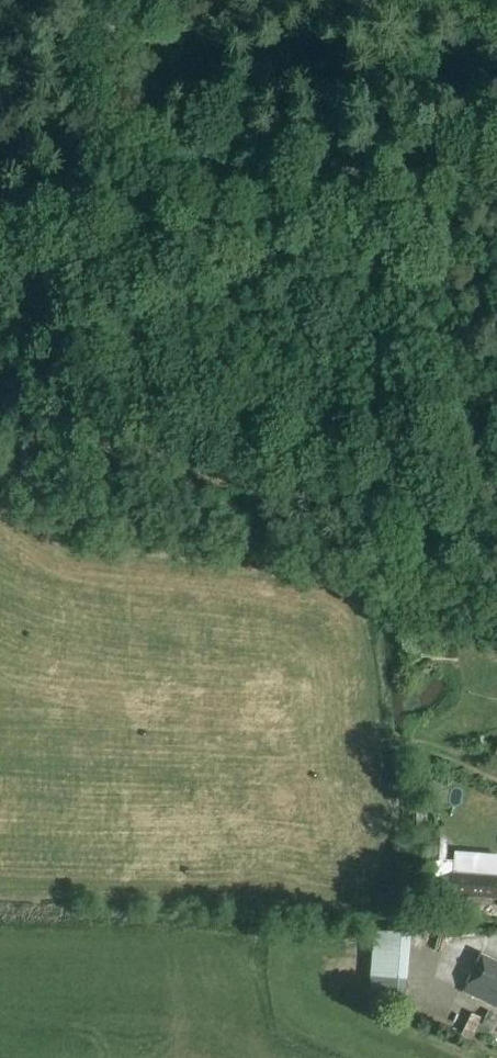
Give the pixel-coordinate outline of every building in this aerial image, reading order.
[(496,876),(496,854),(457,851),(456,861),(448,860),(450,838),(430,836),(429,861),(432,861),(430,884),(437,884),(437,894),(441,894),(441,908),(455,909),(455,907),(467,908),(467,904),(494,906),(495,900),(454,897),(456,873),(496,876)] [(496,900),(496,876),(456,873),(454,897),(495,900),(496,900)] [(376,933),(369,1003),(406,1006),(413,931),(376,933)] [(465,992),(496,1007),(496,961),(483,955),(465,992)]
